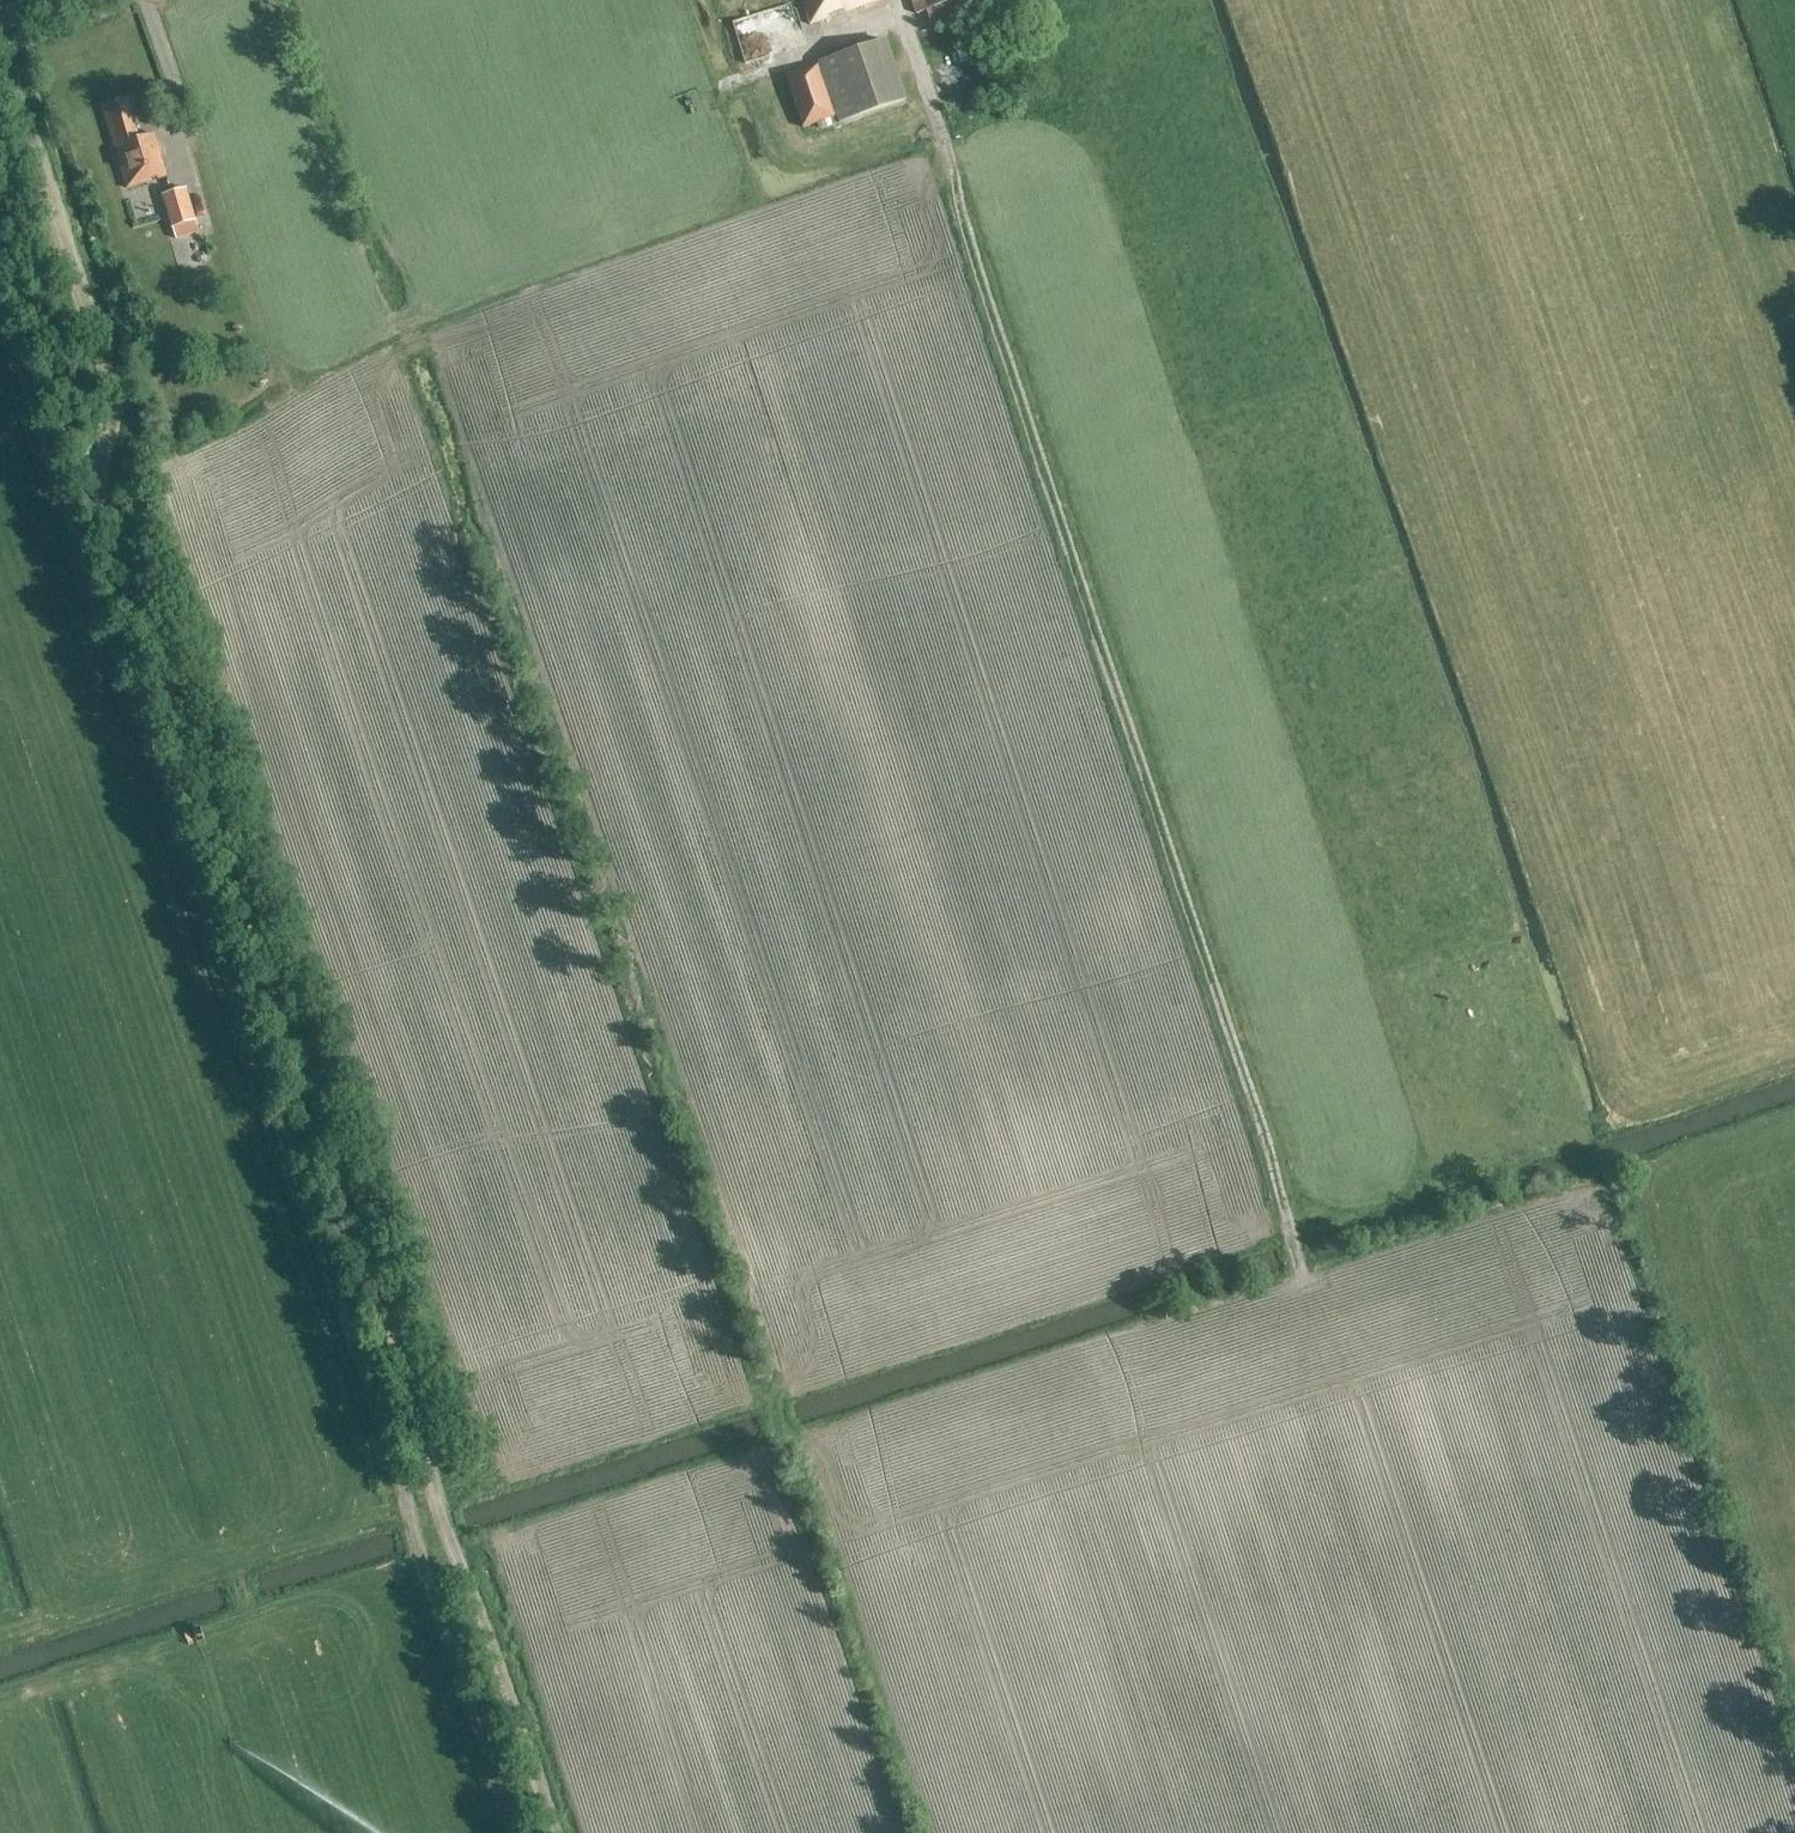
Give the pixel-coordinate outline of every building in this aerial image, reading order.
[(884,0),(801,0),(810,26),(884,0)] [(919,13),(924,11),(931,32),(989,13),(985,0),(915,0),(919,13)] [(817,63),(818,65),(785,76),(803,128),(818,123),(820,131),(905,102),(884,40),(817,63)] [(127,189),(167,177),(154,136),(139,140),(127,100),(102,107),(127,189)] [(197,233),(193,222),(195,221),(186,189),(163,196),(176,240),(197,233)]
